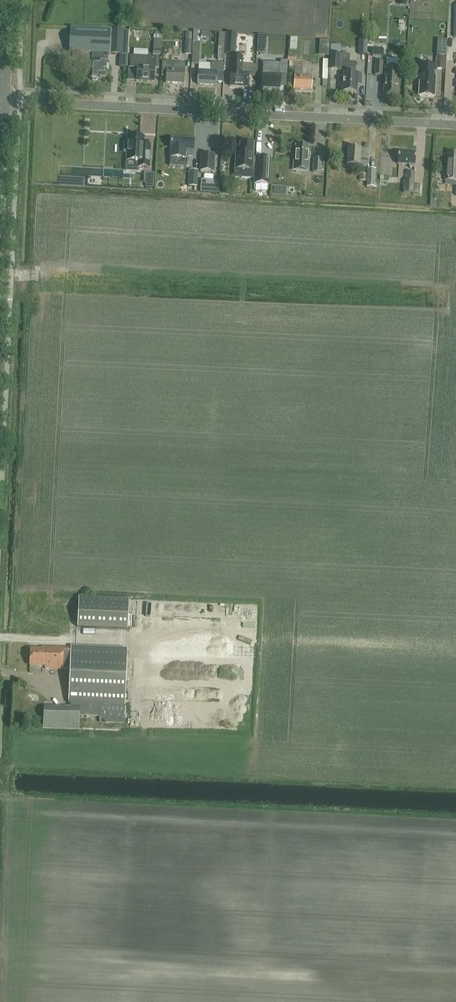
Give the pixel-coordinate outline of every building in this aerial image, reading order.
[(110,29),(70,27),(69,52),(91,53),(91,60),(90,60),(89,79),(99,79),(99,77),(106,78),(107,63),(107,54),(128,55),(129,30),(110,30),(110,29)] [(153,35),(152,55),(161,55),(162,30),(157,30),(157,35),(153,35)] [(196,33),(193,33),(191,64),(198,64),(199,42),(196,42),(196,33)] [(219,33),(217,60),(224,61),(226,34),(219,33)] [(226,33),(225,53),(236,54),(237,33),(226,33)] [(146,67),(136,67),(137,53),(138,53),(139,35),(130,34),(129,60),(130,60),(129,70),(136,71),(136,81),(153,82),(155,57),(147,57),(146,67)] [(319,55),(329,55),(330,44),(320,44),(319,55)] [(314,45),(305,47),(307,56),(317,54),(314,45)] [(360,75),(357,74),(353,74),(353,63),(345,63),(346,54),(341,54),(330,54),(329,70),(345,70),(344,74),(343,74),(342,92),(356,93),(356,82),(360,82),(360,75)] [(375,56),(375,60),(374,75),(382,75),(382,61),(383,56),(375,56)] [(436,56),(435,69),(444,69),(445,57),(436,56)] [(238,72),(238,64),(239,57),(231,57),(231,64),(230,86),(247,87),(248,73),(238,72)] [(272,66),(272,74),(262,74),(262,87),(279,88),(280,70),(287,71),(287,62),(280,61),(280,67),(272,66)] [(162,62),(161,69),(161,76),(165,76),(165,83),(183,84),(184,63),(162,62)] [(211,62),(211,71),(198,70),(197,84),(215,85),(216,72),(223,72),(223,63),(211,62)] [(302,68),(302,63),(289,62),(289,71),(294,71),(294,75),(293,89),(311,90),(312,76),(302,76),(302,68)] [(433,77),(433,67),(425,66),(424,77),(420,76),(419,96),(433,97),(434,77),(433,77)] [(397,68),(391,67),(390,75),(384,75),(383,94),(396,95),(397,76),(397,68)] [(438,70),(438,84),(447,84),(447,70),(438,70)] [(144,149),(144,137),(140,137),(140,134),(132,134),(132,136),(128,136),(127,144),(125,144),(124,152),(127,152),(126,161),(138,161),(138,167),(149,168),(150,149),(144,149)] [(193,156),(194,140),(170,138),(170,149),(170,158),(187,159),(187,155),(193,156)] [(236,152),(235,169),(252,170),(252,165),(253,143),(240,143),(240,153),(236,152)] [(307,170),(308,154),(307,154),(307,146),(304,146),(304,145),(299,144),(299,146),(296,146),(295,159),(294,159),(293,169),(307,170)] [(367,166),(368,160),(360,159),(360,149),(347,148),(347,165),(360,166),(360,165),(367,166)] [(414,168),(415,152),(398,151),(397,164),(409,165),(409,167),(414,168)] [(214,155),(201,154),(200,171),(213,171),(214,155)] [(455,181),(455,154),(447,154),(446,167),(444,167),(444,180),(455,181)] [(255,165),(252,165),(252,170),(255,170),(254,184),(269,185),(270,159),(256,158),(255,165)] [(312,173),(320,173),(321,159),(313,159),(312,173)] [(367,169),(366,187),(375,188),(375,169),(367,169)] [(197,187),(198,171),(189,170),(188,186),(197,187)] [(153,186),(154,171),(144,171),(143,181),(145,181),(145,185),(153,186)] [(403,180),(402,193),(412,193),(412,195),(419,195),(419,184),(413,184),(414,173),(406,172),(405,180),(403,180)] [(202,189),(218,190),(219,178),(203,177),(202,189)] [(127,629),(129,599),(79,597),(78,627),(127,629)] [(42,649),(30,649),(30,666),(45,666),(45,668),(70,670),(69,703),(80,703),(80,716),(105,717),(106,705),(124,705),(127,649),(71,647),(71,648),(52,648),(42,648),(42,649)] [(79,708),(44,707),(43,728),(79,729),(79,708)]
